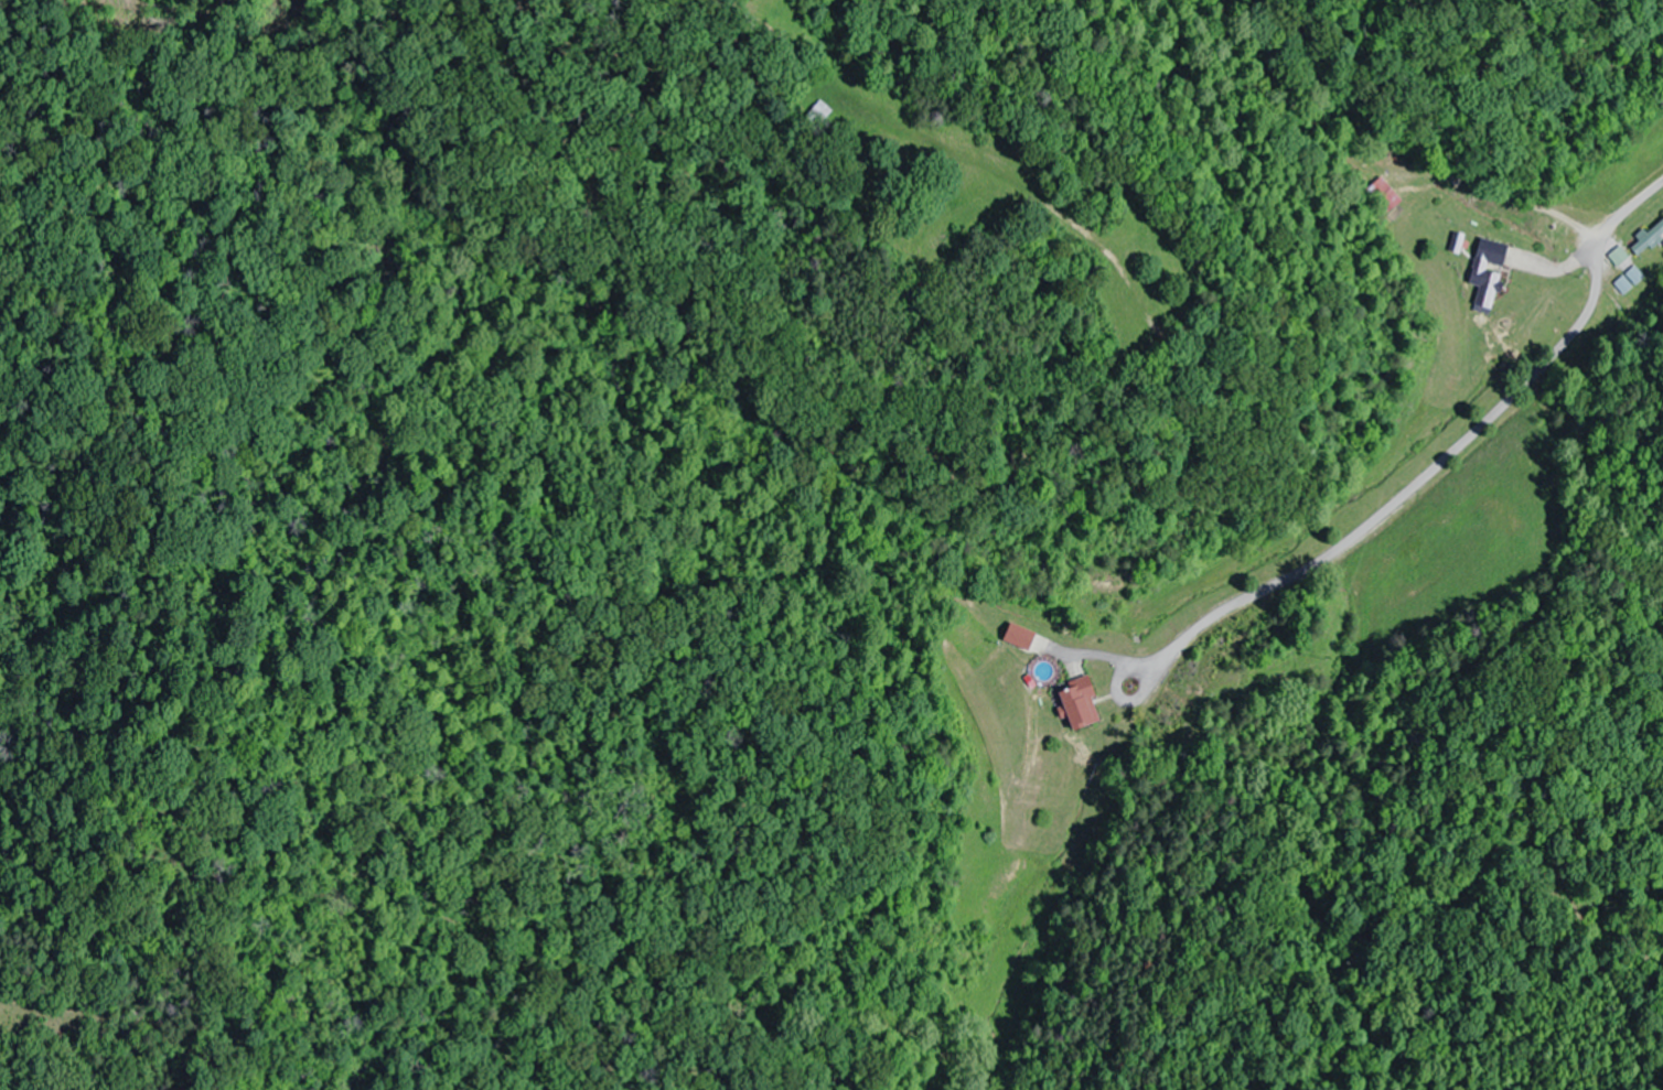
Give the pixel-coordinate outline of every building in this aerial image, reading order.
[(1509,244),(1479,236),(1466,288),(1477,291),(1475,299),(1493,304),(1509,244)] [(1618,265),(1627,257),(1618,248),(1609,257),(1618,265)] [(1642,278),(1633,267),(1613,284),(1622,295),(1642,278)] [(1085,675),(1056,687),(1074,730),(1103,718),(1085,675)]
